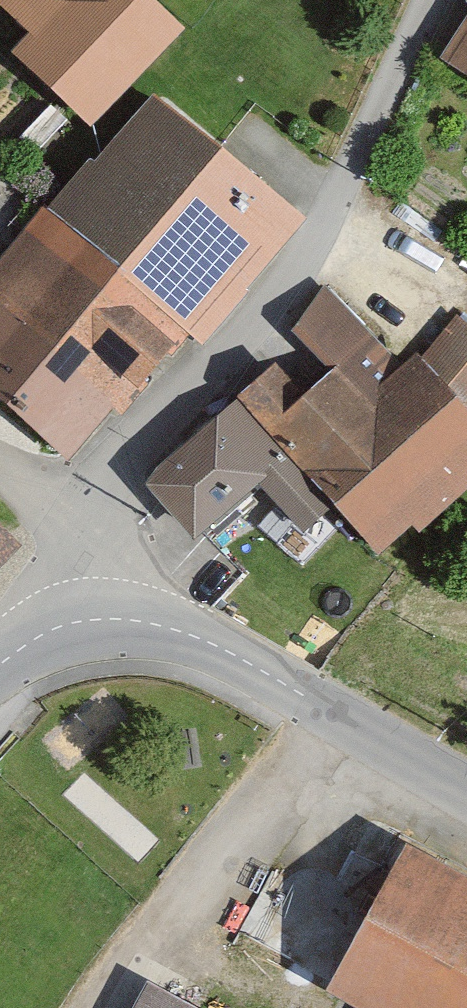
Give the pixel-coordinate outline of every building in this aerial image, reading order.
[(40,29),(20,50),(100,126),(198,24),(173,0),(9,0),(40,29)] [(449,52),(466,63),(466,22),(449,52)] [(0,275),(0,394),(87,467),(203,329),(219,343),(332,208),(170,73),(0,275)] [(165,478),(218,542),(284,481),(320,526),(348,498),(396,554),(466,493),(466,385),(433,346),(419,361),(336,288),(165,478)] [(42,542),(0,501),(0,585),(42,542)] [(334,984),(379,1007),(466,1007),(466,846),(421,821),(334,984)] [(153,973),(135,1007),(218,1007),(153,973)]
